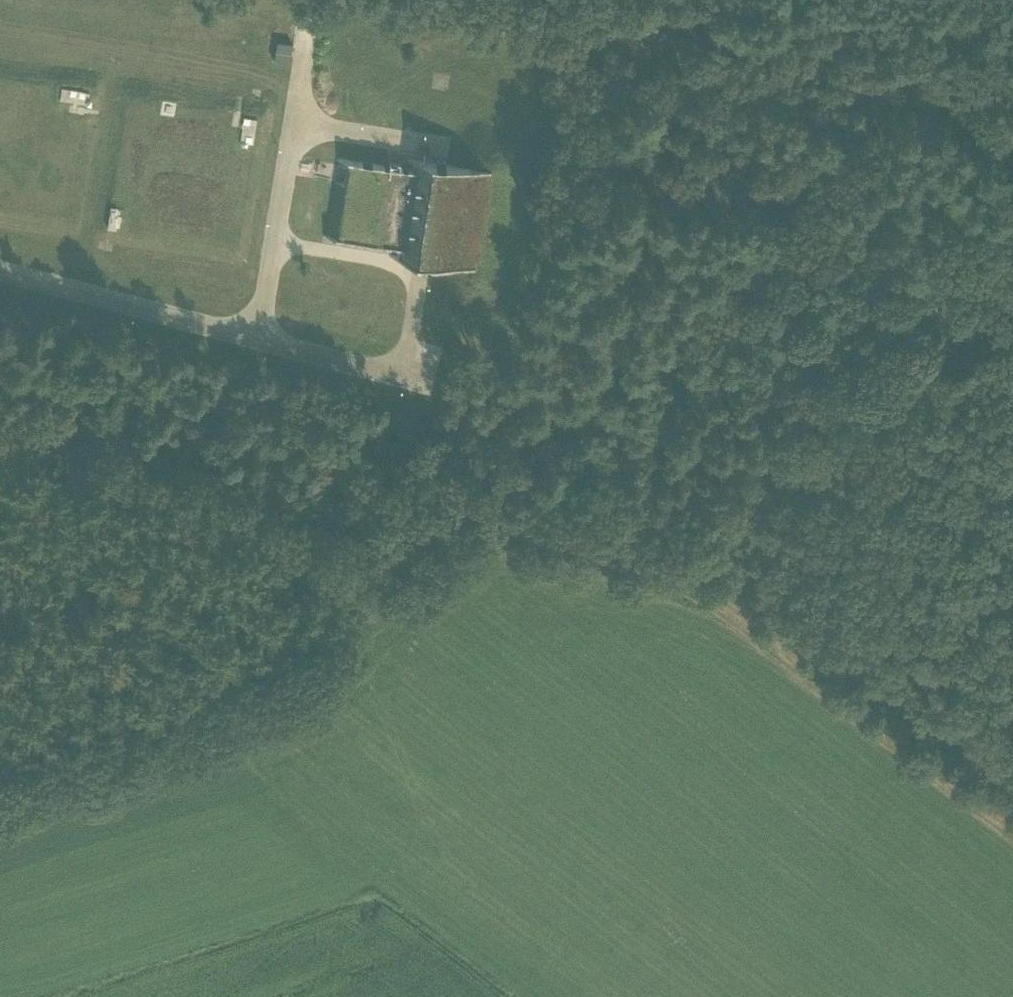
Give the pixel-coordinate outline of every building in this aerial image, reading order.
[(277,42),(274,61),(290,64),(293,44),(277,42)] [(88,104),(90,91),(64,87),(62,100),(88,104)] [(335,161),(350,163),(338,236),(324,234),(323,237),(401,249),(400,257),(390,256),(389,258),(475,272),(476,269),(474,269),(489,175),(491,175),(491,173),(405,159),(405,161),(415,163),(414,171),(336,158),(335,161)]
